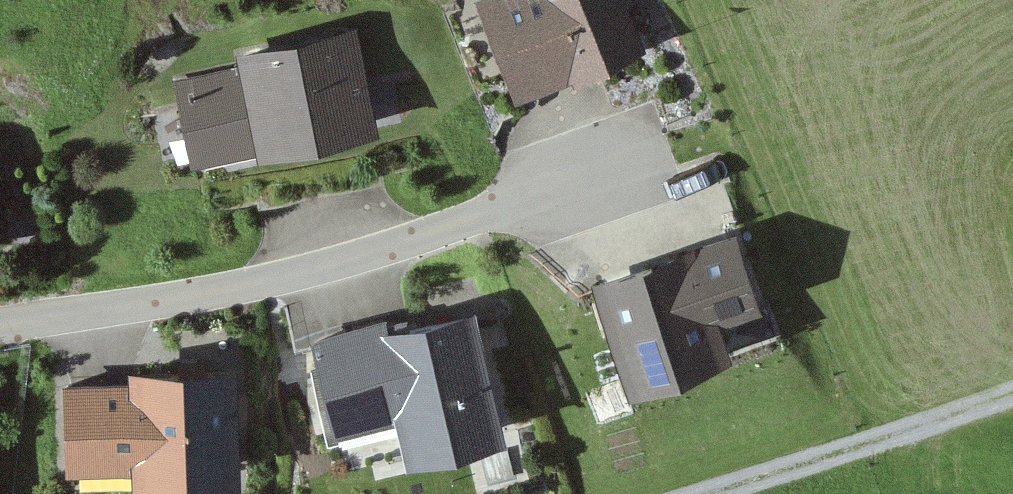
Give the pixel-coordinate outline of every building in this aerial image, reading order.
[(523,103),(644,54),(622,0),(500,0),(484,7),(523,103)] [(187,91),(204,171),(381,133),(359,35),(239,61),(243,79),(187,91)] [(749,240),(606,289),(643,397),(740,364),(726,324),(772,308),(749,240)] [(421,469),(518,443),(482,311),(393,336),(389,322),(318,341),(346,442),(408,425),(421,469)] [(145,384),(81,386),(84,464),(148,461),(149,476),(241,472),(236,365),(145,369),(145,384)]
